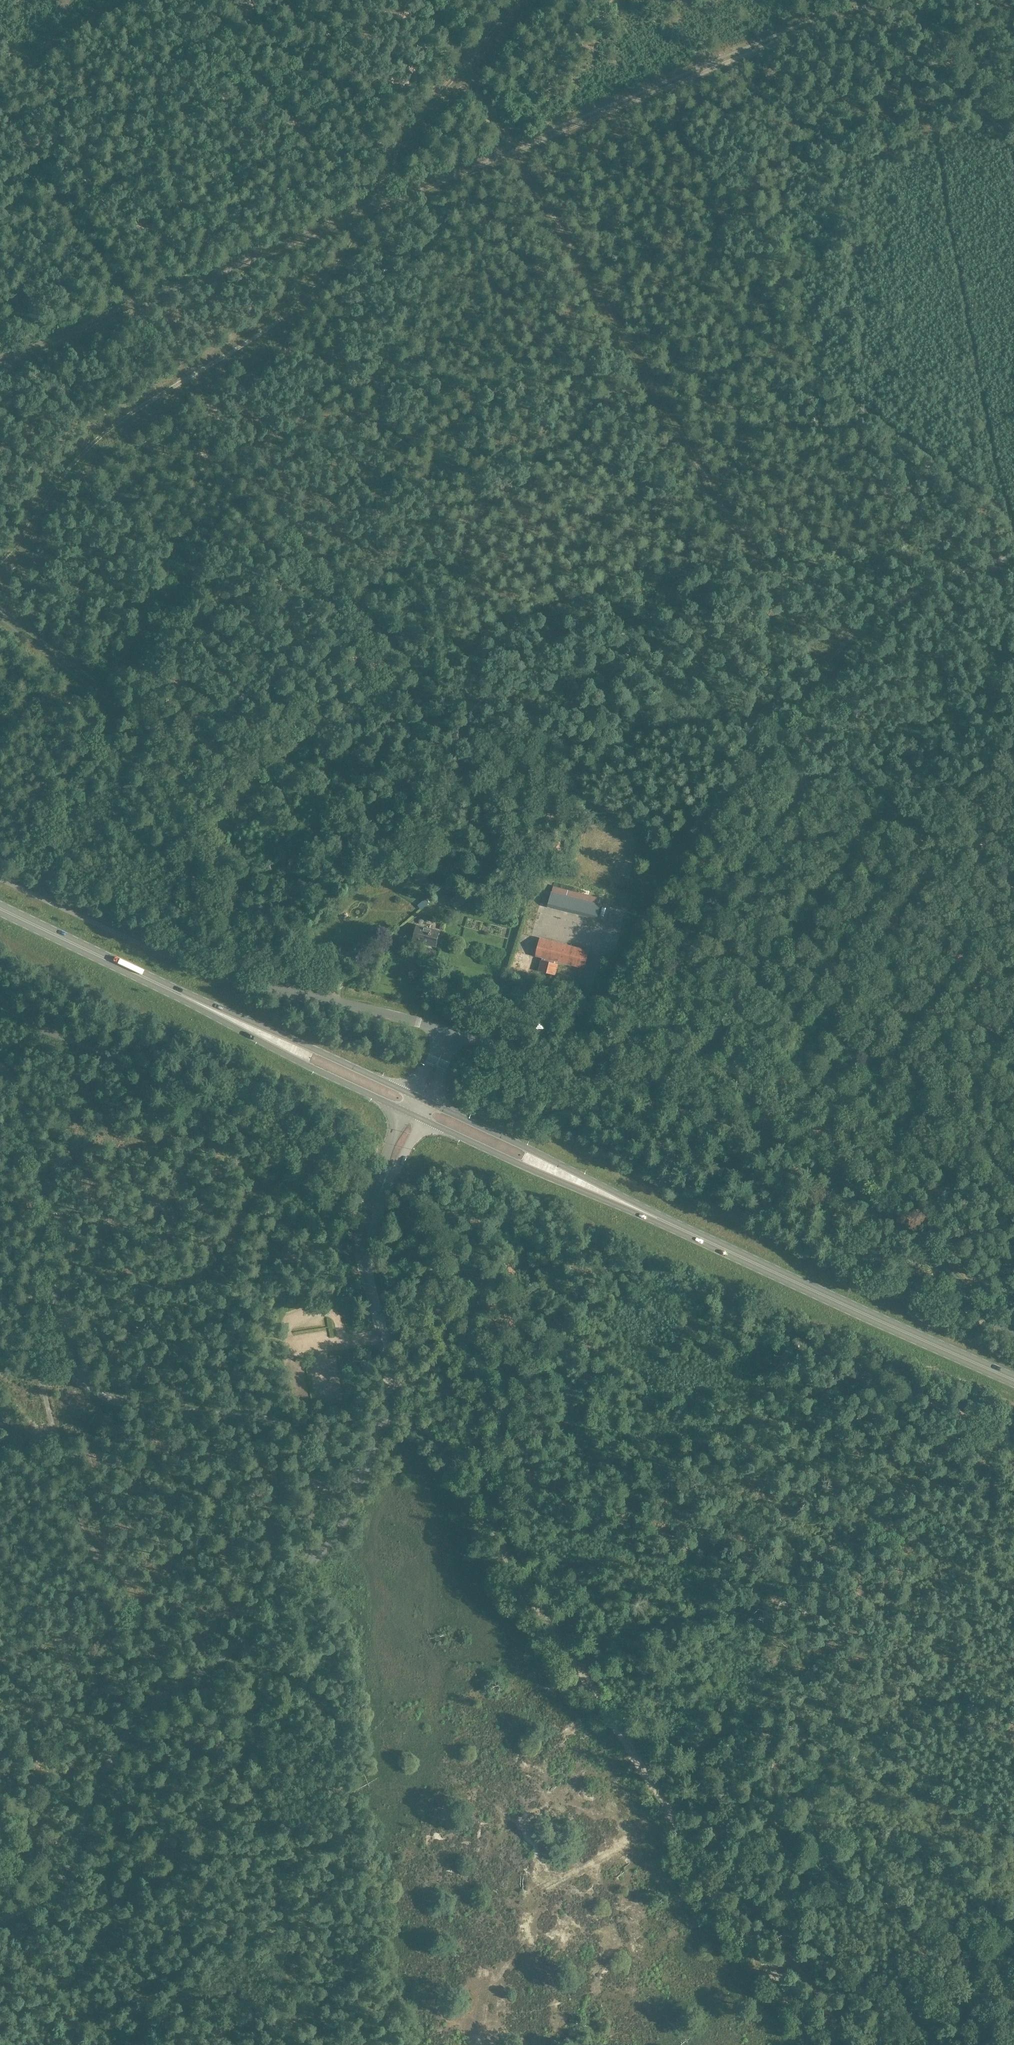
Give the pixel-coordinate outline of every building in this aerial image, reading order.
[(442,891),(440,889),(438,886),(432,891),(434,894),(437,896),(442,891)] [(547,907),(597,919),(602,898),(553,886),(552,891),(551,891),(547,907)] [(435,947),(439,931),(417,925),(413,941),(435,947)] [(554,964),(555,961),(584,968),(589,951),(540,939),(536,956),(542,958),(539,971),(555,975),(557,965),(554,964)] [(555,1037),(559,1028),(553,1025),(549,1035),(555,1037)]
